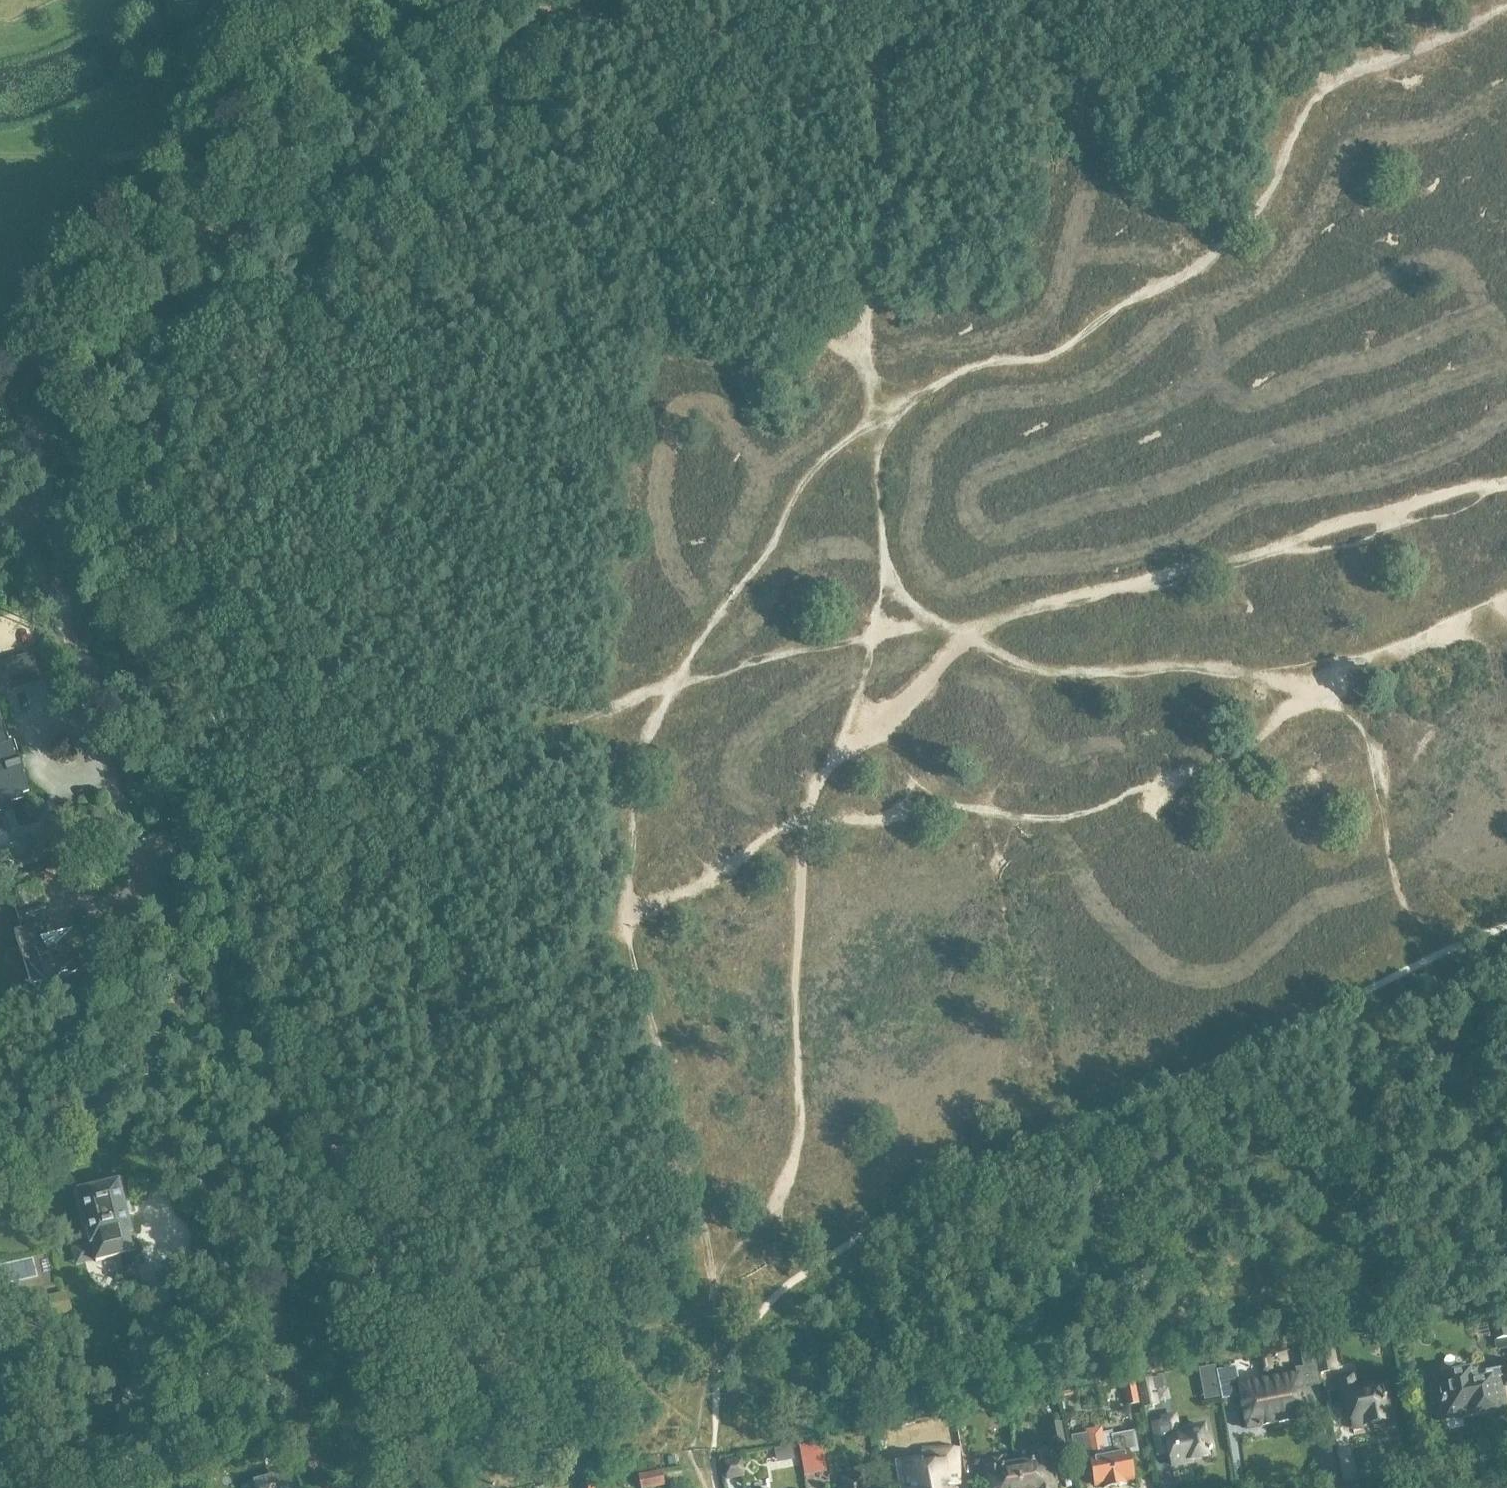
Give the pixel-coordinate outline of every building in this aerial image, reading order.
[(32,654),(2,663),(10,690),(40,681),(32,654)] [(4,810),(2,805),(11,802),(24,798),(22,793),(29,791),(23,770),(21,768),(19,767),(18,768),(15,769),(13,763),(17,762),(17,761),(19,760),(19,757),(13,740),(9,741),(0,713),(0,811),(4,810)] [(39,840),(26,844),(28,849),(18,852),(16,847),(0,852),(0,874),(2,873),(3,875),(11,873),(10,870),(45,859),(39,840)] [(80,954),(64,938),(60,929),(52,900),(20,909),(25,925),(17,928),(33,984),(48,980),(54,986),(61,976),(76,977),(78,976),(79,974),(80,973),(81,970),(82,969),(82,966),(83,964),(83,962),(82,959),(82,958),(81,955),(80,954)] [(119,1181),(77,1191),(90,1246),(91,1245),(95,1260),(115,1255),(119,1272),(138,1268),(134,1251),(135,1251),(131,1236),(132,1235),(119,1181)] [(49,1299),(37,1302),(41,1314),(52,1310),(49,1299)] [(1490,1318),(1494,1339),(1506,1336),(1506,1321),(1506,1315),(1490,1318)] [(1330,1343),(1314,1346),(1319,1373),(1335,1370),(1330,1343)] [(1276,1423),(1306,1417),(1300,1385),(1308,1383),(1308,1384),(1319,1382),(1312,1346),(1300,1349),(1303,1366),(1296,1368),(1298,1375),(1268,1380),(1276,1423)] [(1269,1353),(1263,1355),(1267,1373),(1273,1372),(1269,1353)] [(1267,1373),(1263,1355),(1257,1356),(1261,1374),(1267,1373)] [(1500,1364),(1501,1368),(1476,1372),(1476,1369),(1435,1377),(1442,1413),(1462,1409),(1464,1418),(1496,1412),(1495,1406),(1503,1405),(1500,1387),(1506,1385),(1506,1363),(1500,1364)] [(1240,1396),(1247,1429),(1276,1423),(1268,1380),(1239,1386),(1235,1366),(1216,1370),(1222,1399),(1240,1396)] [(1352,1427),(1370,1424),(1373,1427),(1381,1426),(1383,1421),(1389,1420),(1382,1386),(1355,1391),(1352,1374),(1339,1377),(1345,1408),(1348,1407),(1352,1427)] [(1152,1378),(1136,1381),(1141,1407),(1157,1404),(1154,1390),(1163,1388),(1161,1376),(1152,1378)] [(1126,1406),(1139,1403),(1135,1381),(1122,1384),(1126,1406)] [(1005,1406),(996,1407),(998,1418),(1008,1416),(1005,1406)] [(922,1420),(923,1441),(959,1441),(954,1415),(922,1420)] [(1171,1465),(1186,1463),(1186,1460),(1208,1456),(1207,1452),(1211,1451),(1207,1428),(1177,1433),(1175,1421),(1164,1423),(1171,1465)] [(1052,1451),(1066,1448),(1061,1422),(1047,1425),(1052,1451)] [(1086,1434),(1072,1437),(1076,1461),(1089,1458),(1094,1485),(1104,1483),(1105,1487),(1125,1484),(1124,1479),(1134,1478),(1129,1453),(1137,1451),(1133,1433),(1113,1436),(1112,1433),(1102,1435),(1101,1428),(1086,1431),(1086,1434)] [(895,1443),(892,1429),(880,1431),(883,1446),(895,1443)] [(816,1442),(799,1445),(805,1474),(821,1471),(816,1442)] [(890,1487),(958,1487),(958,1482),(963,1482),(962,1477),(958,1477),(958,1471),(962,1471),(962,1465),(958,1465),(958,1450),(948,1450),(948,1445),(942,1445),(942,1450),(923,1450),(923,1466),(887,1473),(890,1487)] [(1046,1451),(1031,1453),(1033,1460),(1017,1463),(1021,1487),(1053,1487),(1046,1451)] [(666,1458),(668,1466),(677,1464),(675,1456),(666,1458)] [(740,1458),(724,1462),(727,1478),(743,1475),(740,1458)] [(1017,1463),(1001,1466),(1000,1459),(985,1462),(990,1487),(1021,1487),(1017,1463)] [(662,1470),(638,1475),(641,1487),(646,1487),(665,1484),(662,1470)] [(862,1475),(848,1478),(850,1487),(865,1487),(862,1475)]
